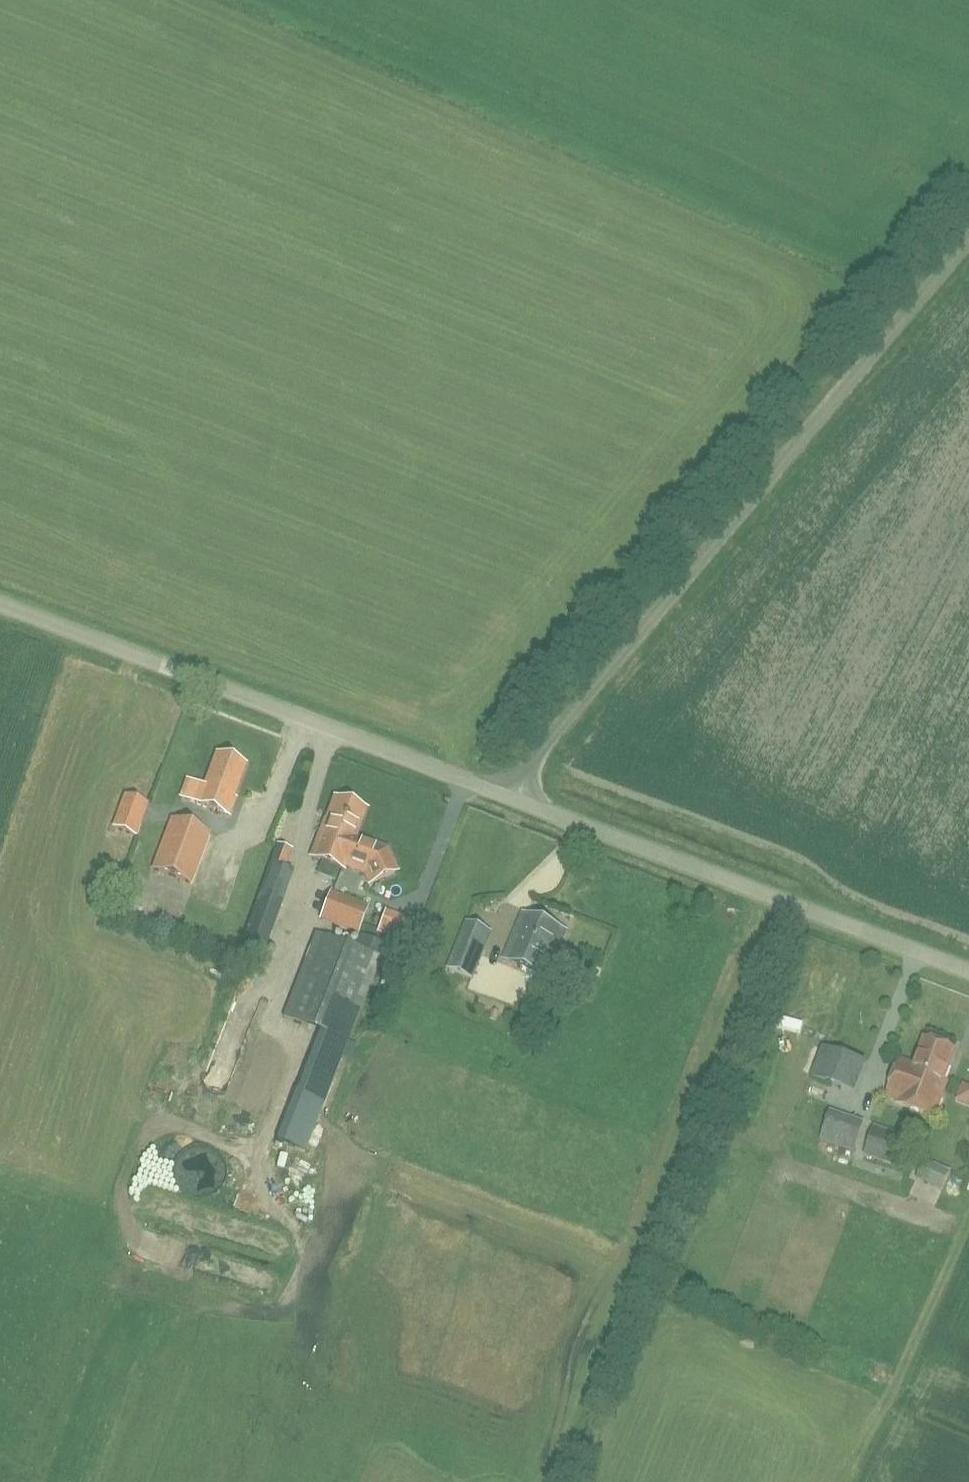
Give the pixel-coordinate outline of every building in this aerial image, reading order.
[(233,798),(246,765),(217,754),(205,787),(202,786),(196,803),(229,815),(235,799),(233,798)] [(137,836),(149,803),(125,794),(112,827),(137,836)] [(388,853),(387,850),(355,838),(366,809),(336,798),(327,821),(326,820),(312,857),(343,869),(345,865),(365,873),(370,884),(396,872),(395,869),(395,864),(392,856),(388,853)] [(191,884),(210,834),(172,820),(153,870),(191,884)] [(292,871),(284,868),(269,863),(234,960),(257,969),(292,871)] [(369,907),(345,898),(330,892),(320,918),(359,933),(369,907)] [(408,924),(411,906),(393,903),(390,921),(408,924)] [(547,978),(553,963),(567,930),(524,914),(505,960),(547,978)] [(490,934),(468,925),(449,970),(471,979),(490,934)] [(285,1018),(348,1042),(380,957),(316,934),(285,1018)] [(942,1082),(954,1053),(926,1042),(917,1069),(900,1062),(885,1098),(933,1117),(946,1083),(942,1082)] [(827,1048),(817,1078),(860,1092),(871,1063),(827,1048)] [(967,1083),(961,1102),(968,1104),(968,1084),(967,1083)] [(324,1104),(305,1096),(286,1145),(306,1152),(324,1104)] [(854,1152),(863,1124),(829,1112),(820,1141),(854,1152)] [(869,1156),(898,1166),(908,1137),(879,1127),(869,1156)] [(227,1173),(227,1170),(227,1168),(227,1166),(226,1163),(225,1161),(225,1159),(223,1157),(222,1155),(221,1153),(219,1151),(217,1150),(216,1148),(214,1147),(212,1146),(209,1145),(207,1144),(203,1144),(200,1144),(198,1144),(196,1144),(193,1144),(191,1145),(189,1146),(187,1147),(185,1148),(183,1150),(181,1151),(180,1153),(178,1155),(177,1157),(176,1159),(175,1161),(174,1163),(174,1166),(174,1168),(173,1170),(174,1173),(174,1175),(174,1177),(175,1179),(176,1182),(177,1184),(178,1186),(180,1187),(181,1189),(183,1191),(185,1192),(187,1193),(189,1195),(191,1195),(196,1197),(198,1197),(200,1197),(205,1197),(207,1196),(209,1195),(212,1195),(214,1193),(216,1192),(217,1191),(219,1189),(221,1187),(222,1186),(223,1184),(225,1182),(225,1179),(226,1177),(227,1175),(227,1173)] [(943,1190),(950,1171),(925,1161),(917,1180),(943,1190)]
